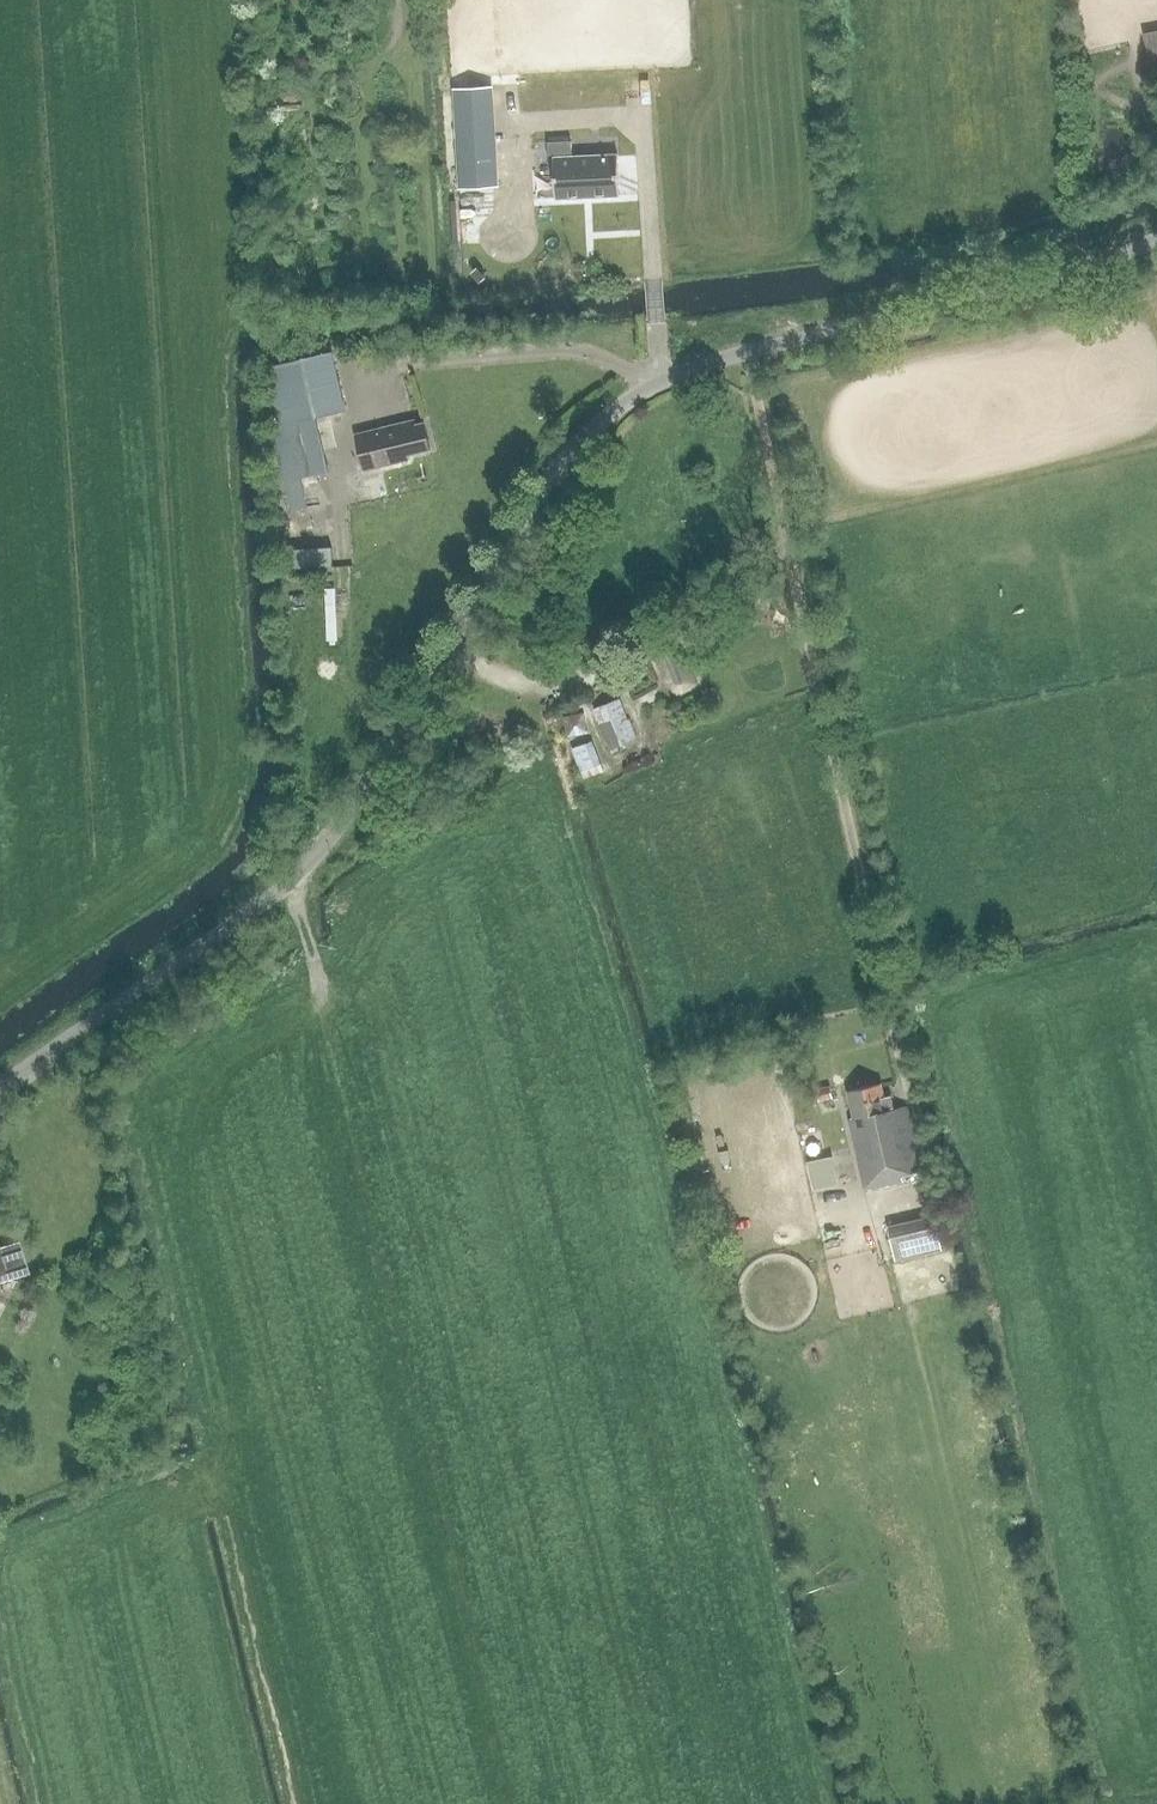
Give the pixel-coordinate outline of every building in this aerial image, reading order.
[(1146,41),(1150,60),(1156,59),(1156,39),(1146,41)] [(493,186),(487,86),(454,88),(459,188),(493,186)] [(553,158),(555,198),(620,194),(618,154),(572,156),(571,140),(548,142),(549,159),(553,158)] [(345,411),(332,352),(266,367),(281,439),(275,440),(284,482),(327,472),(316,417),(345,411)] [(355,434),(364,470),(408,459),(406,455),(430,449),(424,423),(415,425),(414,420),(355,434)] [(290,548),(291,570),(336,568),(335,545),(290,548)] [(677,692),(698,684),(683,646),(657,656),(665,678),(670,676),(677,692)] [(618,743),(636,736),(621,698),(595,707),(610,746),(612,745),(614,751),(620,749),(618,743)] [(588,733),(584,713),(564,716),(567,737),(588,733)] [(603,771),(592,741),(573,748),(584,778),(603,771)] [(901,1175),(921,1170),(906,1104),(889,1108),(883,1083),(847,1091),(854,1118),(850,1119),(866,1188),(902,1180),(901,1175)] [(817,1101),(831,1098),(829,1088),(815,1091),(817,1101)] [(837,1195),(859,1190),(854,1165),(831,1170),(837,1195)] [(934,1214),(888,1224),(896,1260),(942,1249),(934,1214)] [(23,1265),(17,1244),(0,1249),(0,1272),(23,1265)]
